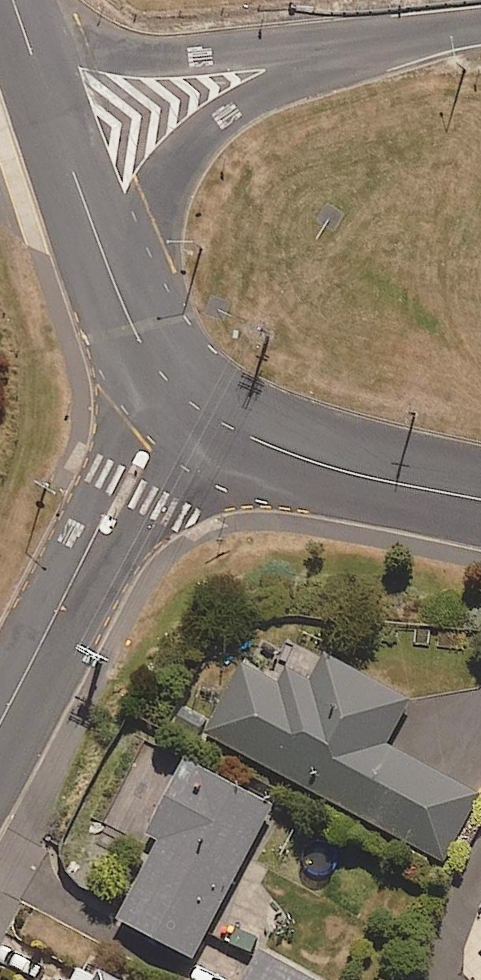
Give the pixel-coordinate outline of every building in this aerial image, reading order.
[(411,697),(327,652),(313,678),(281,661),(272,678),(243,663),(206,732),(444,860),(480,792),(387,742),(411,697)] [(193,957),(273,803),(152,740),(108,826),(153,850),(118,917),(193,957)] [(243,979),(317,979),(259,949),(243,979)] [(78,963),(69,979),(110,979),(78,963)]
